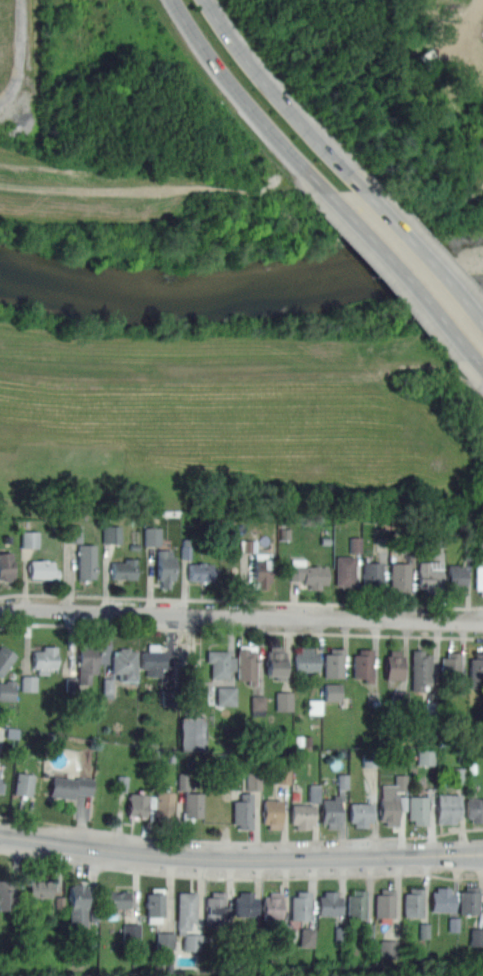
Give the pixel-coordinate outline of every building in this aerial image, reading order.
[(103,541),(121,541),(122,524),(103,523),(103,541)] [(144,526),(143,544),(162,544),(162,526),(144,526)] [(22,548),(41,548),(41,531),(21,532),(22,548)] [(349,550),(362,551),(362,536),(349,535),(349,550)] [(190,537),(181,537),(181,557),(189,557),(190,537)] [(86,579),(77,579),(77,543),(94,543),(94,564),(97,564),(97,572),(94,572),(94,577),(86,577),(86,579)] [(170,588),(161,588),(161,579),(157,579),(157,549),(171,549),(171,556),(173,556),(173,578),(170,578),(170,588)] [(4,577),(0,578),(0,552),(11,551),(15,579),(4,580),(4,577)] [(266,589),(251,588),(251,581),(253,581),(254,554),(270,555),(270,582),(266,582),(266,589)] [(354,585),(335,585),(336,555),(354,556),(354,585)] [(135,579),(126,579),(126,576),(118,576),(118,578),(111,578),(111,561),(127,562),(127,557),(135,557),(135,579)] [(57,578),(28,577),(28,558),(47,559),(47,561),(52,561),(52,568),(57,568),(57,578)] [(321,590),(308,590),(309,584),(303,584),(303,581),(290,581),(291,558),(305,558),(305,566),(313,566),(313,565),(319,565),(319,566),(327,567),(327,585),(321,585),(321,590)] [(212,581),(188,580),(189,563),(198,563),(198,561),(212,562),(212,567),(217,567),(216,576),(212,576),(212,581)] [(381,591),(367,591),(367,585),(362,585),(362,561),(381,562),(381,591)] [(436,593),(422,593),(423,588),(417,587),(418,561),(442,562),(441,588),(436,588),(436,593)] [(408,592),(396,591),(396,586),(390,586),(390,562),(409,562),(408,592)] [(459,594),(450,594),(450,589),(446,589),(447,564),(465,564),(464,588),(459,588),(459,594)] [(474,565),(482,565),(482,595),(480,595),(480,589),(474,589),(474,565)] [(86,646),(96,647),(95,673),(89,673),(89,683),(77,683),(79,641),(87,641),(86,646)] [(159,643),(159,652),(165,652),(165,669),(161,669),(161,677),(146,676),(146,669),(141,669),(141,650),(148,650),(148,643),(159,643)] [(15,654),(0,676),(0,644),(15,654)] [(47,673),(37,673),(37,667),(31,667),(32,650),(42,650),(42,645),(56,645),(56,667),(47,667),(47,673)] [(255,651),(256,651),(256,684),(248,684),(248,680),(236,680),(236,648),(239,648),(239,645),(255,645),(255,651)] [(275,679),(275,675),(267,675),(267,650),(270,650),(270,646),(281,646),(281,651),(284,651),(285,679),(275,679)] [(136,679),(119,679),(119,673),(111,673),(112,655),(116,655),(116,650),(119,650),(119,647),(129,647),(129,651),(136,651),(136,679)] [(318,671),(294,671),(294,654),(299,654),(299,647),(312,647),(312,652),(318,652),(318,671)] [(343,676),(324,676),(324,653),(330,654),(330,647),(344,648),(343,676)] [(364,682),(364,677),(353,677),(353,654),(358,654),(358,648),(371,648),(371,682),(364,682)] [(402,679),(385,679),(385,655),(389,655),(389,649),(400,649),(400,655),(402,655),(402,679)] [(424,650),(424,653),(431,654),(430,684),(422,684),(422,690),(411,690),(411,649),(424,650)] [(228,651),(229,657),(235,657),(235,669),(229,669),(229,677),(211,678),(210,662),(206,662),(206,651),(228,651)] [(459,681),(440,680),(441,656),(446,656),(446,651),(460,652),(459,681)] [(474,653),(482,653),(482,687),(469,687),(469,657),(474,657),(474,653)] [(67,689),(77,689),(77,675),(67,675),(67,689)] [(38,676),(22,676),(22,692),(38,692),(38,676)] [(113,676),(104,676),(103,696),(113,697),(113,676)] [(17,701),(17,682),(0,683),(0,701),(17,701)] [(343,699),(342,682),(324,682),(325,699),(343,699)] [(237,704),(236,685),(217,686),(218,704),(237,704)] [(276,709),(293,709),(293,690),(276,690),(276,709)] [(250,708),(265,708),(266,694),(251,694),(250,708)] [(323,698),(308,698),(308,713),(323,713),(323,698)] [(180,750),(180,717),(182,717),(182,709),(198,708),(198,717),(203,717),(204,749),(180,750)] [(434,764),(435,746),(417,745),(416,763),(434,764)] [(363,764),(378,765),(379,751),(363,750),(363,764)] [(291,781),(291,767),(276,766),(275,781),(291,781)] [(30,795),(13,793),(15,772),(33,774),(30,795)] [(243,788),(257,788),(257,772),(242,772),(243,788)] [(348,787),(349,773),(338,772),(338,787),(348,787)] [(394,790),(390,793),(397,793),(397,825),(385,825),(385,820),(380,820),(379,796),(381,796),(381,785),(394,785),(394,774),(406,773),(406,790),(394,790)] [(74,798),(49,795),(51,776),(75,779),(76,776),(92,778),(90,795),(74,793),(74,798)] [(308,801),(321,801),(321,783),(308,783),(308,801)] [(171,820),(154,820),(155,790),(172,791),(171,820)] [(145,817),(126,815),(129,792),(147,795),(145,817)] [(192,820),(182,820),(182,812),(183,812),(184,792),(202,793),(201,816),(192,816),(192,820)] [(252,828),(238,829),(238,823),(233,823),(233,800),(240,800),(240,792),(252,792),(252,828)] [(436,823),(437,794),(459,795),(459,818),(456,818),(455,824),(436,823)] [(339,828),(326,828),(326,822),(321,822),(321,798),(332,798),(333,795),(340,795),(339,828)] [(427,824),(413,824),(413,818),(408,818),(408,795),(427,795),(427,824)] [(279,828),(268,828),(268,822),(262,821),(263,798),(281,799),(279,828)] [(466,798),(482,798),(482,822),(470,822),(470,817),(466,817),(466,798)] [(366,826),(353,826),(353,822),(349,822),(349,803),(372,803),(372,822),(366,822),(366,826)] [(309,828),(295,828),(295,823),(290,823),(291,804),(314,804),(313,823),(309,823),(309,828)] [(15,909),(0,909),(0,880),(14,879),(15,909)] [(29,897),(28,880),(51,880),(51,896),(29,897)] [(86,925),(71,925),(70,885),(73,885),(73,882),(83,882),(83,885),(86,885),(86,925)] [(460,913),(459,890),(465,890),(465,885),(478,885),(479,913),(460,913)] [(454,911),(431,910),(431,891),(435,891),(435,886),(449,887),(449,891),(455,891),(454,911)] [(147,922),(146,906),(145,906),(145,901),(146,901),(146,893),(150,893),(150,888),(163,887),(164,915),(161,916),(161,922),(147,922)] [(375,917),(374,893),(381,893),(381,888),(393,888),(393,917),(375,917)] [(423,916),(403,916),(403,892),(409,892),(409,888),(422,888),(423,916)] [(366,917),(347,917),(347,894),(352,894),(352,889),(366,889),(366,917)] [(112,890),(112,892),(120,892),(120,890),(128,890),(128,893),(134,893),(134,907),(115,907),(115,911),(105,911),(104,890),(112,890)] [(309,919),(291,919),(291,896),(296,896),(297,890),(310,890),(309,919)] [(341,915),(318,914),(318,895),(323,895),(323,890),(337,891),(336,895),(342,895),(341,915)] [(190,929),(177,929),(178,891),(197,892),(196,921),(191,921),(190,929)] [(224,925),(205,925),(205,896),(211,896),(211,891),(224,891),(224,925)] [(258,915),(234,915),(234,896),(239,896),(239,891),(252,891),(252,897),(258,897),(258,915)] [(281,920),(262,920),(263,896),(268,896),(268,891),(282,892),(281,920)] [(460,930),(459,916),(448,916),(449,930),(460,930)] [(430,937),(430,921),(419,922),(419,937),(430,937)] [(140,922),(124,922),(124,940),(140,939),(140,922)] [(471,926),(471,944),(482,944),(482,926),(471,926)] [(301,945),(316,945),(317,927),(302,927),(301,945)] [(175,931),(159,930),(159,946),(174,947),(175,931)]
